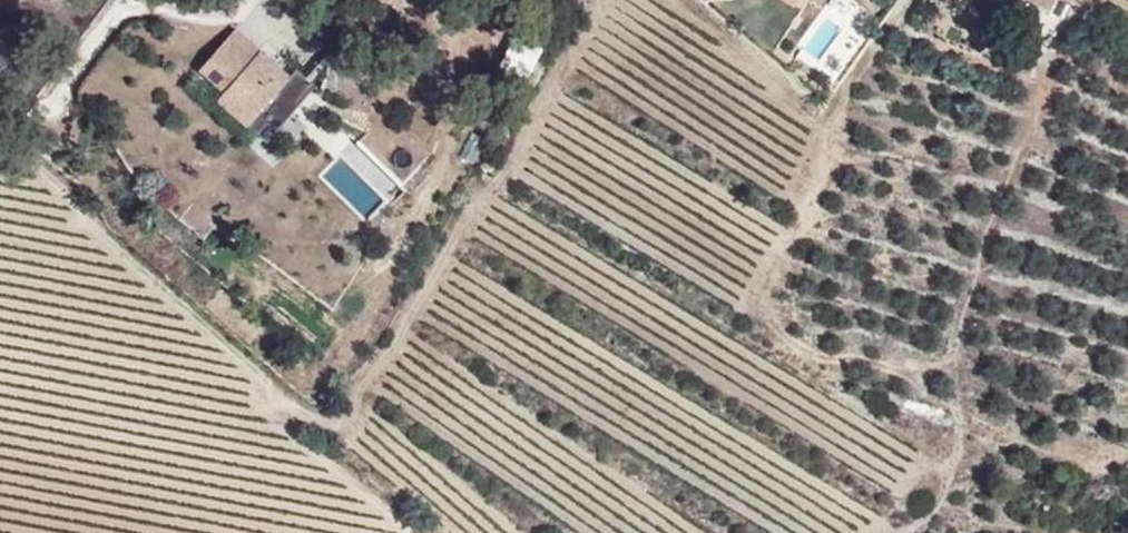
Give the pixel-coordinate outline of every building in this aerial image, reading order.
[(1052,0),(1013,0),(1055,21),(1062,5),(1052,0)] [(250,29),(241,39),(260,56),(269,46),(250,29)] [(245,135),(288,82),(235,34),(195,78),(221,101),(215,107),(245,135)] [(825,61),(812,50),(806,57),(820,68),(825,61)]
